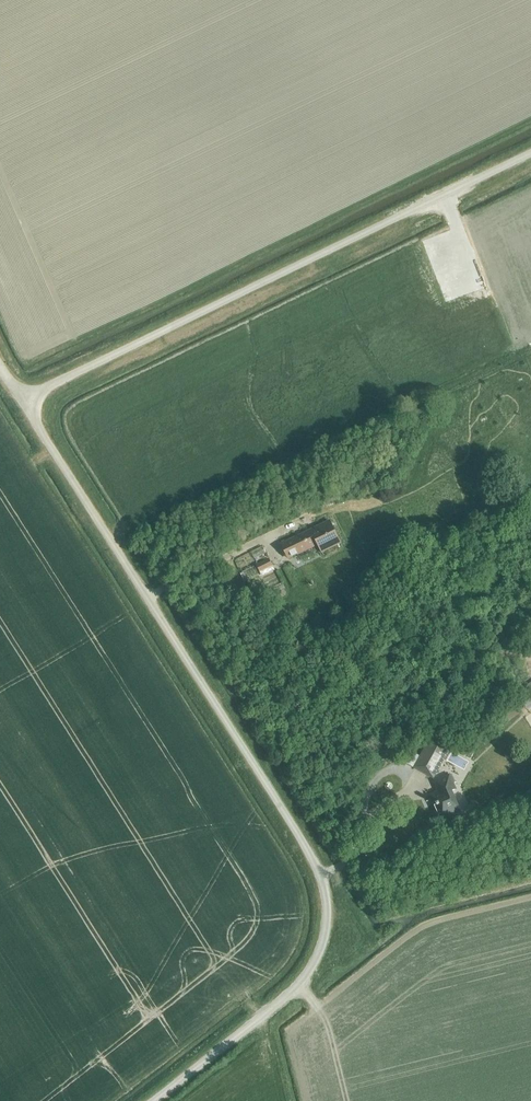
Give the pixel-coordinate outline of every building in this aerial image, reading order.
[(318,543),(321,551),(340,542),(330,521),(282,545),(288,558),(318,543)] [(257,565),(260,571),(272,565),(269,559),(257,565)] [(373,738),(374,745),(385,744),(384,736),(373,738)] [(415,767),(433,777),(449,747),(432,737),(415,767)] [(373,750),(373,757),(388,755),(387,748),(373,750)] [(446,822),(462,814),(451,791),(455,789),(449,775),(435,782),(439,791),(430,795),(439,815),(442,813),(446,822)]
